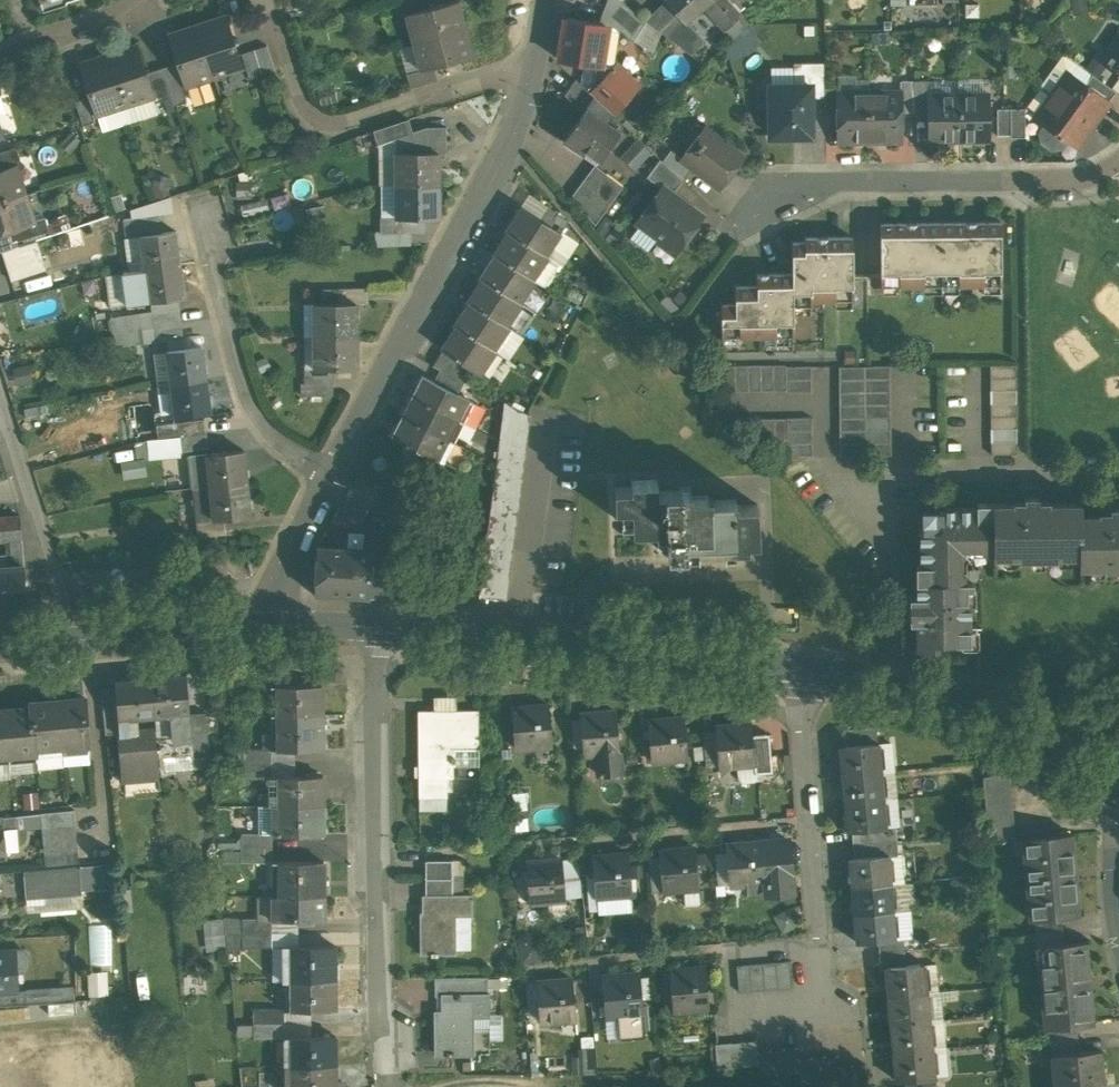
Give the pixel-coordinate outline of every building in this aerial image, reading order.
[(43,10),(67,3),(66,0),(40,0),(43,10)] [(395,3),(399,16),(407,14),(425,9),(423,0),(406,0),(395,3)] [(425,9),(407,14),(414,41),(465,28),(458,0),(425,9)] [(619,0),(608,0),(604,8),(616,13),(610,25),(604,24),(604,26),(612,28),(618,31),(634,41),(645,23),(619,0)] [(666,1),(678,14),(685,21),(686,21),(704,5),(710,0),(667,0),(666,1)] [(704,5),(726,31),(727,29),(743,16),(741,14),(729,0),(710,0),(704,5)] [(667,2),(646,20),(660,31),(678,14),(667,2)] [(747,9),(741,14),(743,16),(746,19),(751,14),(747,9)] [(685,21),(678,14),(660,31),(690,54),(704,41),(686,21),(685,21)] [(743,16),(727,29),(734,37),(749,23),(746,19),(743,16)] [(225,18),(198,26),(214,78),(242,69),(225,18)] [(612,28),(604,26),(604,24),(566,18),(565,18),(558,59),(595,66),(598,66),(598,65),(611,67),(611,66),(618,31),(612,28)] [(198,26),(170,35),(187,87),(214,78),(198,26)] [(465,28),(414,41),(421,68),(421,69),(433,66),(473,55),(465,28)] [(1108,51),(1113,54),(1105,65),(1118,76),(1118,36),(1108,51)] [(267,45),(254,49),(262,75),(275,71),(267,45)] [(137,46),(109,55),(125,106),(152,97),(153,97),(146,74),(137,46)] [(254,49),(241,53),(249,79),(262,75),(254,49)] [(125,106),(109,55),(81,64),(97,115),(125,106)] [(811,85),(812,98),(825,98),(825,88),(824,63),(794,63),(794,85),(811,85)] [(175,65),(162,69),(172,99),(175,108),(187,103),(175,65)] [(611,67),(598,65),(598,66),(595,66),(592,83),(586,89),(612,114),(638,85),(619,67),(611,66),(611,67)] [(433,66),(421,69),(421,68),(407,72),(411,86),(437,79),(433,66)] [(162,69),(146,74),(153,97),(152,97),(154,104),(172,99),(162,69)] [(1084,85),(1067,73),(1051,95),(1093,125),(1109,103),(1108,102),(1084,85)] [(1116,92),(1092,75),(1084,85),(1108,102),(1116,92)] [(586,89),(576,80),(565,94),(577,106),(585,111),(586,110),(606,123),(612,114),(586,89)] [(914,81),(900,81),(900,92),(901,112),(914,112),(914,81)] [(927,95),(927,81),(914,81),(914,112),(927,112),(927,95)] [(812,98),(811,85),(794,85),(770,85),(771,135),(793,135),(793,137),(812,137),(812,98)] [(838,93),(838,88),(825,88),(825,98),(825,115),(838,115),(838,93)] [(870,141),(869,92),(838,93),(838,115),(839,142),(870,141)] [(900,92),(869,92),(870,141),(901,141),(901,112),(900,92)] [(989,94),(958,95),(959,140),(990,140),(989,94)] [(959,140),(958,95),(927,95),(927,112),(928,141),(959,140)] [(1061,147),(1067,139),(1077,146),(1093,125),(1051,95),(1036,117),(1046,124),(1040,132),(1042,141),(1052,148),(1061,147)] [(87,97),(75,101),(83,126),(95,122),(87,97)] [(1024,108),(1010,109),(1010,136),(1011,137),(1025,137),(1024,108)] [(1010,136),(1010,109),(997,109),(997,136),(1010,136)] [(606,123),(586,110),(585,111),(565,142),(584,154),(586,151),(601,160),(619,132),(606,123)] [(408,119),(373,131),(378,145),(396,139),(396,137),(413,131),(408,119)] [(413,131),(396,137),(396,139),(397,153),(437,152),(437,153),(446,153),(446,126),(426,127),(413,131)] [(701,143),(692,145),(682,158),(681,158),(693,167),(721,188),(743,158),(710,132),(701,143)] [(620,153),(633,167),(651,151),(638,137),(620,153)] [(0,152),(0,173),(16,168),(17,170),(22,168),(16,147),(0,152)] [(682,158),(671,150),(662,161),(684,178),(693,167),(681,158),(682,158)] [(437,152),(397,153),(397,185),(437,184),(437,153),(437,152)] [(683,181),(660,159),(647,177),(663,189),(664,188),(673,194),(683,181)] [(623,186),(595,165),(571,197),(595,225),(623,186)] [(25,195),(17,170),(16,168),(0,173),(0,203),(25,195)] [(437,184),(397,185),(398,218),(422,217),(430,217),(438,217),(437,184)] [(673,194),(664,188),(663,189),(638,222),(663,241),(666,237),(679,246),(701,215),(673,194)] [(0,203),(0,234),(8,231),(34,223),(33,221),(25,195),(0,203)] [(569,222),(546,206),(538,218),(561,233),(569,222)] [(538,218),(521,207),(506,230),(508,231),(546,257),(562,233),(561,233),(538,218)] [(157,215),(123,220),(126,240),(141,238),(160,235),(157,215)] [(34,223),(8,231),(12,244),(51,232),(46,217),(33,221),(34,223)] [(422,217),(398,218),(398,223),(398,232),(422,232),(422,217)] [(1001,222),(941,223),(941,286),(1001,285),(1001,222)] [(398,232),(398,223),(381,223),(381,232),(398,232)] [(941,286),(941,223),(881,224),(881,286),(941,286)] [(8,231),(0,234),(0,252),(2,251),(13,247),(12,244),(8,231)] [(546,257),(508,231),(493,254),(495,255),(533,280),(548,258),(546,257)] [(160,235),(141,238),(146,269),(179,265),(175,233),(160,235)] [(853,237),(805,238),(805,242),(792,242),(793,274),(793,306),(812,306),(812,301),(853,300),(853,237)] [(37,240),(13,247),(2,251),(12,282),(46,271),(37,240)] [(533,280),(495,255),(481,277),(482,279),(520,304),(535,281),(533,280)] [(179,265),(146,269),(150,302),(177,299),(184,298),(179,265)] [(146,269),(124,272),(128,305),(150,302),(146,269)] [(793,306),(793,274),(757,274),(757,286),(735,286),(736,304),(721,305),(722,337),(794,337),(793,306)] [(482,279),(468,301),(470,302),(507,327),(522,305),(520,304),(482,279)] [(362,304),(362,288),(338,289),(338,304),(355,304),(362,304)] [(177,299),(150,302),(152,313),(179,309),(177,299)] [(470,302),(455,324),(456,325),(494,351),(509,328),(507,327),(470,302)] [(355,335),(355,304),(338,304),(315,305),(316,336),(355,335)] [(179,309),(152,313),(154,328),(181,324),(179,309)] [(152,313),(113,319),(115,333),(141,330),(154,328),(152,313)] [(181,324),(154,328),(156,341),(183,338),(181,324)] [(494,351),(456,325),(441,349),(467,365),(482,375),(497,352),(494,351)] [(154,328),(141,330),(143,343),(156,341),(154,328)] [(356,368),(355,335),(316,336),(316,368),(330,368),(356,368)] [(202,347),(167,351),(167,353),(168,353),(172,384),(206,379),(202,348),(203,348),(202,347)] [(467,365),(443,350),(433,367),(441,370),(458,379),(467,365)] [(1017,454),(1016,365),(990,365),(991,455),(1017,454)] [(786,367),(786,366),(722,366),(722,392),(786,391),(786,367)] [(812,367),(786,367),(786,391),(786,393),(812,392),(812,367)] [(865,367),(839,367),(839,380),(865,380),(865,367)] [(891,367),(865,367),(865,380),(891,380),(891,367)] [(331,383),(330,368),(316,368),(305,368),(305,384),(331,383)] [(458,379),(441,370),(435,382),(458,394),(464,382),(458,379)] [(435,382),(423,376),(412,397),(460,421),(471,401),(458,394),(435,382)] [(206,379),(172,384),(176,416),(176,418),(211,413),(211,411),(210,411),(206,379)] [(865,380),(839,380),(839,393),(865,393),(865,380)] [(891,380),(865,380),(865,393),(891,392),(891,380)] [(891,392),(865,393),(865,405),(891,405),(891,392)] [(865,393),(839,393),(839,406),(865,405),(865,393)] [(460,421),(412,397),(402,417),(450,441),(460,421)] [(530,415),(504,402),(482,579),(506,582),(509,583),(530,415)] [(865,405),(839,406),(839,418),(865,418),(865,405)] [(891,405),(865,405),(865,418),(891,418),(891,405)] [(450,441),(402,417),(392,436),(435,459),(439,461),(450,441)] [(786,444),(786,418),(760,419),(761,444),(786,444)] [(813,456),(812,418),(786,418),(787,457),(813,456)] [(865,418),(839,418),(840,431),(865,431),(865,418)] [(891,418),(865,418),(865,431),(891,431),(891,418)] [(204,420),(178,423),(179,437),(206,434),(204,420)] [(865,431),(840,431),(840,444),(866,444),(865,431)] [(891,431),(865,431),(866,444),(891,443),(891,431)] [(206,434),(179,437),(181,451),(208,448),(206,434)] [(891,443),(866,444),(866,456),(892,456),(891,443)] [(866,444),(840,444),(840,457),(866,456),(866,444)] [(396,517),(387,522),(383,530),(371,554),(372,554),(394,555),(429,464),(432,466),(435,459),(420,451),(396,517)] [(244,452),(208,455),(208,457),(209,457),(212,487),(246,483),(243,453),(244,453),(244,452)] [(208,455),(190,456),(193,488),(212,487),(209,457),(208,457),(208,455)] [(122,457),(123,475),(146,474),(146,456),(122,457)] [(711,495),(691,495),(691,490),(658,491),(657,480),(632,481),(632,487),(615,487),(616,507),(633,506),(634,528),(656,527),(657,533),(668,532),(669,555),(687,554),(687,543),(735,541),(735,546),(749,546),(748,540),(759,540),(758,504),(737,505),(737,499),(711,500),(711,495)] [(246,483),(212,487),(215,518),(215,520),(221,519),(250,516),(250,515),(249,515),(246,483)] [(376,490),(349,486),(346,503),(366,506),(366,507),(373,508),(376,490)] [(212,487),(193,488),(196,522),(215,520),(215,518),(212,487)] [(1081,514),(1081,503),(1050,504),(1050,502),(1039,502),(1039,498),(1024,498),(1024,502),(1013,502),(1013,504),(994,504),(995,553),(994,553),(994,557),(1018,557),(1018,559),(1058,559),(1058,556),(1079,556),(1081,556),(1080,514),(1081,514)] [(346,503),(341,503),(330,523),(363,527),(366,507),(366,506),(346,503)] [(977,508),(940,508),(940,511),(922,511),(923,528),(920,528),(920,566),(916,566),(916,583),(965,583),(965,582),(965,572),(961,572),(961,562),(958,562),(958,555),(967,546),(974,546),(974,549),(984,549),(984,553),(994,553),(995,553),(994,504),(977,504),(977,508)] [(1110,508),(1110,512),(1098,513),(1098,514),(1081,514),(1080,514),(1081,556),(1079,556),(1080,567),(1104,567),(1104,569),(1118,569),(1118,508),(1110,508)] [(20,516),(7,517),(9,538),(22,537),(20,516)] [(0,517),(0,539),(9,538),(7,517),(0,517)] [(215,520),(196,522),(198,537),(223,534),(221,519),(215,520)] [(387,522),(369,520),(368,528),(383,530),(387,522)] [(371,554),(347,552),(348,548),(317,546),(315,570),(314,588),(311,591),(318,598),(321,595),(370,598),(372,554),(371,554)] [(394,555),(372,554),(370,598),(392,599),(394,555)] [(29,606),(25,565),(0,567),(0,609),(29,606)] [(506,582),(482,579),(480,594),(504,597),(506,582)] [(965,582),(965,583),(916,583),(917,597),(910,597),(910,622),(917,622),(917,649),(932,648),(939,648),(939,643),(962,643),(970,642),(970,630),(976,630),(976,624),(970,624),(970,602),(968,601),(967,589),(973,588),(973,582),(965,582)] [(187,675),(152,678),(155,715),(173,713),(191,711),(187,675)] [(152,678),(117,682),(118,687),(121,718),(136,717),(155,715),(152,678)] [(322,686),(279,686),(279,714),(322,714),(322,686)] [(118,687),(102,689),(106,727),(121,726),(121,718),(118,687)] [(86,698),(59,701),(63,745),(90,743),(86,698)] [(59,701),(33,703),(33,708),(36,747),(63,745),(59,701)] [(549,706),(513,709),(516,748),(552,745),(549,706)] [(33,708),(7,710),(10,754),(37,752),(36,747),(33,708)] [(479,746),(478,709),(417,710),(418,797),(447,796),(447,776),(454,776),(453,747),(479,746)] [(0,710),(0,755),(10,754),(7,710),(0,710)] [(191,711),(173,713),(175,736),(158,737),(159,755),(195,751),(192,721),(191,711)] [(617,712),(580,715),(583,754),(598,753),(606,752),(606,745),(620,744),(617,712)] [(173,713),(155,715),(158,737),(175,736),(173,713)] [(322,714),(279,714),(279,749),(323,749),(322,714)] [(136,717),(121,718),(121,726),(122,732),(126,775),(161,772),(156,729),(138,731),(136,717)] [(207,719),(192,721),(195,751),(210,750),(207,719)] [(684,719),(647,722),(651,760),(688,757),(684,719)] [(753,724),(716,728),(719,767),(738,766),(739,778),(743,783),(759,782),(758,774),(756,774),(755,764),(756,764),(754,735),(753,724)] [(121,726),(106,727),(106,734),(122,732),(121,726)] [(877,727),(845,730),(846,745),(878,742),(877,727)] [(770,734),(754,735),(756,764),(755,764),(756,774),(758,774),(773,772),(770,734)] [(846,745),(840,746),(842,773),(881,770),(878,742),(846,745)] [(620,744),(606,745),(606,752),(598,753),(599,775),(622,773),(620,744)] [(272,763),(272,747),(242,747),(242,764),(272,763)] [(272,763),(242,764),(242,779),(272,778),(272,763)] [(881,770),(842,773),(845,801),(883,798),(881,770)] [(1008,773),(983,775),(989,841),(1014,838),(1008,773)] [(323,776),(279,777),(280,805),(323,804),(323,776)] [(24,806),(39,805),(38,789),(23,790),(24,806)] [(883,798),(845,801),(847,831),(870,829),(886,828),(886,826),(883,798)] [(323,804),(280,805),(280,834),(323,833),(323,804)] [(280,834),(280,805),(259,805),(259,832),(272,832),(272,834),(280,834)] [(75,810),(42,813),(43,825),(76,822),(75,810)] [(42,813),(5,816),(6,829),(43,825),(42,813)] [(76,822),(43,825),(44,839),(77,836),(76,822)] [(886,828),(870,829),(871,841),(896,839),(894,826),(886,826),(886,828)] [(259,832),(242,833),(242,848),(272,848),(272,834),(272,832),(259,832)] [(1068,833),(1020,837),(1028,918),(1033,918),(1058,915),(1077,913),(1068,833)] [(77,836),(44,839),(45,852),(79,849),(77,836)] [(788,839),(763,841),(767,880),(768,893),(793,891),(788,839)] [(896,839),(871,841),(872,855),(888,854),(888,855),(897,855),(896,839)] [(763,841),(726,844),(730,884),(767,880),(763,841)] [(696,847),(660,850),(663,890),(699,886),(696,847)] [(272,861),(272,848),(242,848),(242,862),(272,861)] [(79,849),(45,852),(47,865),(80,862),(79,849)] [(715,851),(718,880),(729,879),(726,850),(715,851)] [(629,853),(593,856),(596,896),(632,892),(629,853)] [(872,855),(849,858),(851,885),(890,882),(888,855),(888,854),(872,855)] [(562,858),(526,861),(529,901),(565,897),(562,858)] [(453,878),(453,859),(426,859),(426,878),(453,878)] [(324,860),(280,861),(280,895),(324,895),(324,860)] [(100,864),(78,865),(80,889),(101,887),(100,864)] [(78,865),(26,869),(28,904),(44,903),(43,895),(80,892),(80,889),(78,865)] [(453,894),(453,878),(426,878),(426,894),(428,894),(453,894)] [(890,882),(851,885),(854,914),(893,910),(890,882)] [(453,894),(428,894),(428,912),(419,912),(419,953),(431,953),(431,955),(438,955),(438,953),(456,953),(456,915),(473,915),(472,894),(453,894)] [(281,917),(280,895),(272,895),(272,917),(281,917)] [(324,918),(324,895),(280,895),(281,917),(281,918),(324,918)] [(780,929),(800,924),(794,905),(775,911),(780,929)] [(893,910),(854,914),(856,943),(879,941),(896,939),(895,938),(893,910)] [(1058,915),(1033,918),(1034,931),(1059,928),(1058,915)] [(272,917),(242,918),(242,922),(242,932),(272,932),(272,917)] [(110,921),(88,922),(90,961),(112,960),(110,921)] [(242,922),(226,922),(227,932),(242,932),(242,922)] [(1059,928),(1034,931),(1036,944),(1061,942),(1059,928)] [(242,940),(242,932),(227,932),(228,940),(242,940)] [(272,932),(242,932),(242,940),(242,945),(272,945),(272,932)] [(298,944),(298,932),(272,932),(272,945),(290,945),(298,944)] [(896,939),(879,941),(880,954),(904,952),(903,937),(895,938),(896,939)] [(1061,942),(1036,944),(1044,1026),(1048,1026),(1074,1023),(1091,1021),(1083,940),(1061,942)] [(298,944),(290,945),(290,979),(335,979),(335,944),(298,944)] [(0,950),(0,992),(5,991),(18,990),(16,949),(0,950)] [(904,952),(880,954),(882,968),(885,968),(885,967),(905,965),(904,952)] [(790,959),(777,960),(779,987),(792,986),(790,959)] [(777,960),(764,961),(766,988),(779,987),(777,960)] [(764,961),(750,962),(753,989),(766,988),(764,961)] [(750,962),(737,963),(739,990),(753,989),(750,962)] [(905,965),(885,967),(885,968),(888,995),(927,992),(925,963),(905,965)] [(706,967),(670,970),(673,1009),(709,1006),(706,967)] [(108,992),(107,968),(88,969),(89,993),(108,992)] [(638,972),(603,975),(606,1014),(624,1013),(626,1036),(644,1034),(638,972)] [(487,976),(434,977),(434,995),(443,995),(443,993),(487,993),(487,992),(487,976)] [(572,978),(536,981),(540,1020),(575,1017),(572,978)] [(335,979),(290,979),(290,1008),(335,1008),(335,979)] [(76,987),(56,989),(56,1001),(77,1000),(76,987)] [(18,990),(5,991),(6,1004),(30,1003),(29,990),(18,990)] [(487,993),(443,993),(443,995),(443,1011),(434,1011),(435,1052),(446,1052),(446,1053),(453,1053),(469,1053),(469,1052),(471,1052),(471,1015),(488,1014),(488,992),(487,992),(487,993)] [(927,992),(888,995),(890,1022),(930,1018),(927,992)] [(284,1022),(284,1006),(252,1007),(252,1022),(284,1022)] [(488,1014),(471,1015),(471,1052),(469,1052),(469,1053),(469,1060),(479,1060),(479,1053),(489,1053),(488,1014)] [(619,1016),(607,1016),(606,1035),(619,1035),(619,1016)] [(930,1018),(890,1022),(893,1050),(932,1046),(930,1018)] [(284,1036),(284,1022),(252,1022),(253,1036),(284,1036)] [(1074,1023),(1048,1026),(1050,1040),(1076,1038),(1074,1023)] [(336,1035),(290,1035),(291,1064),(336,1064),(336,1035)] [(1076,1038),(1050,1040),(1051,1053),(1077,1050),(1076,1038)] [(757,1040),(743,1041),(746,1065),(759,1064),(758,1051),(757,1040)] [(743,1041),(730,1042),(732,1067),(746,1065),(743,1041)] [(730,1042),(717,1043),(719,1068),(732,1067),(730,1042)] [(932,1046),(893,1050),(895,1079),(906,1078),(935,1075),(932,1046)] [(798,1047),(784,1049),(786,1073),(800,1072),(799,1058),(798,1047)] [(1051,1053),(1055,1086),(1101,1086),(1098,1048),(1077,1050),(1051,1053)] [(784,1049),(771,1050),(773,1074),(786,1073),(784,1049)] [(771,1050),(758,1051),(759,1064),(760,1075),(773,1074),(771,1050)] [(838,1055),(825,1056),(827,1081),(841,1079),(839,1066),(838,1055)] [(827,1081),(825,1056),(812,1057),(814,1082),(827,1081)] [(812,1057),(799,1058),(800,1072),(801,1083),(814,1082),(812,1057)] [(291,1064),(291,1086),(336,1086),(336,1064),(291,1064)] [(839,1066),(841,1079),(841,1086),(855,1086),(853,1065),(839,1066)] [(906,1078),(907,1086),(936,1086),(935,1075),(906,1078)]
